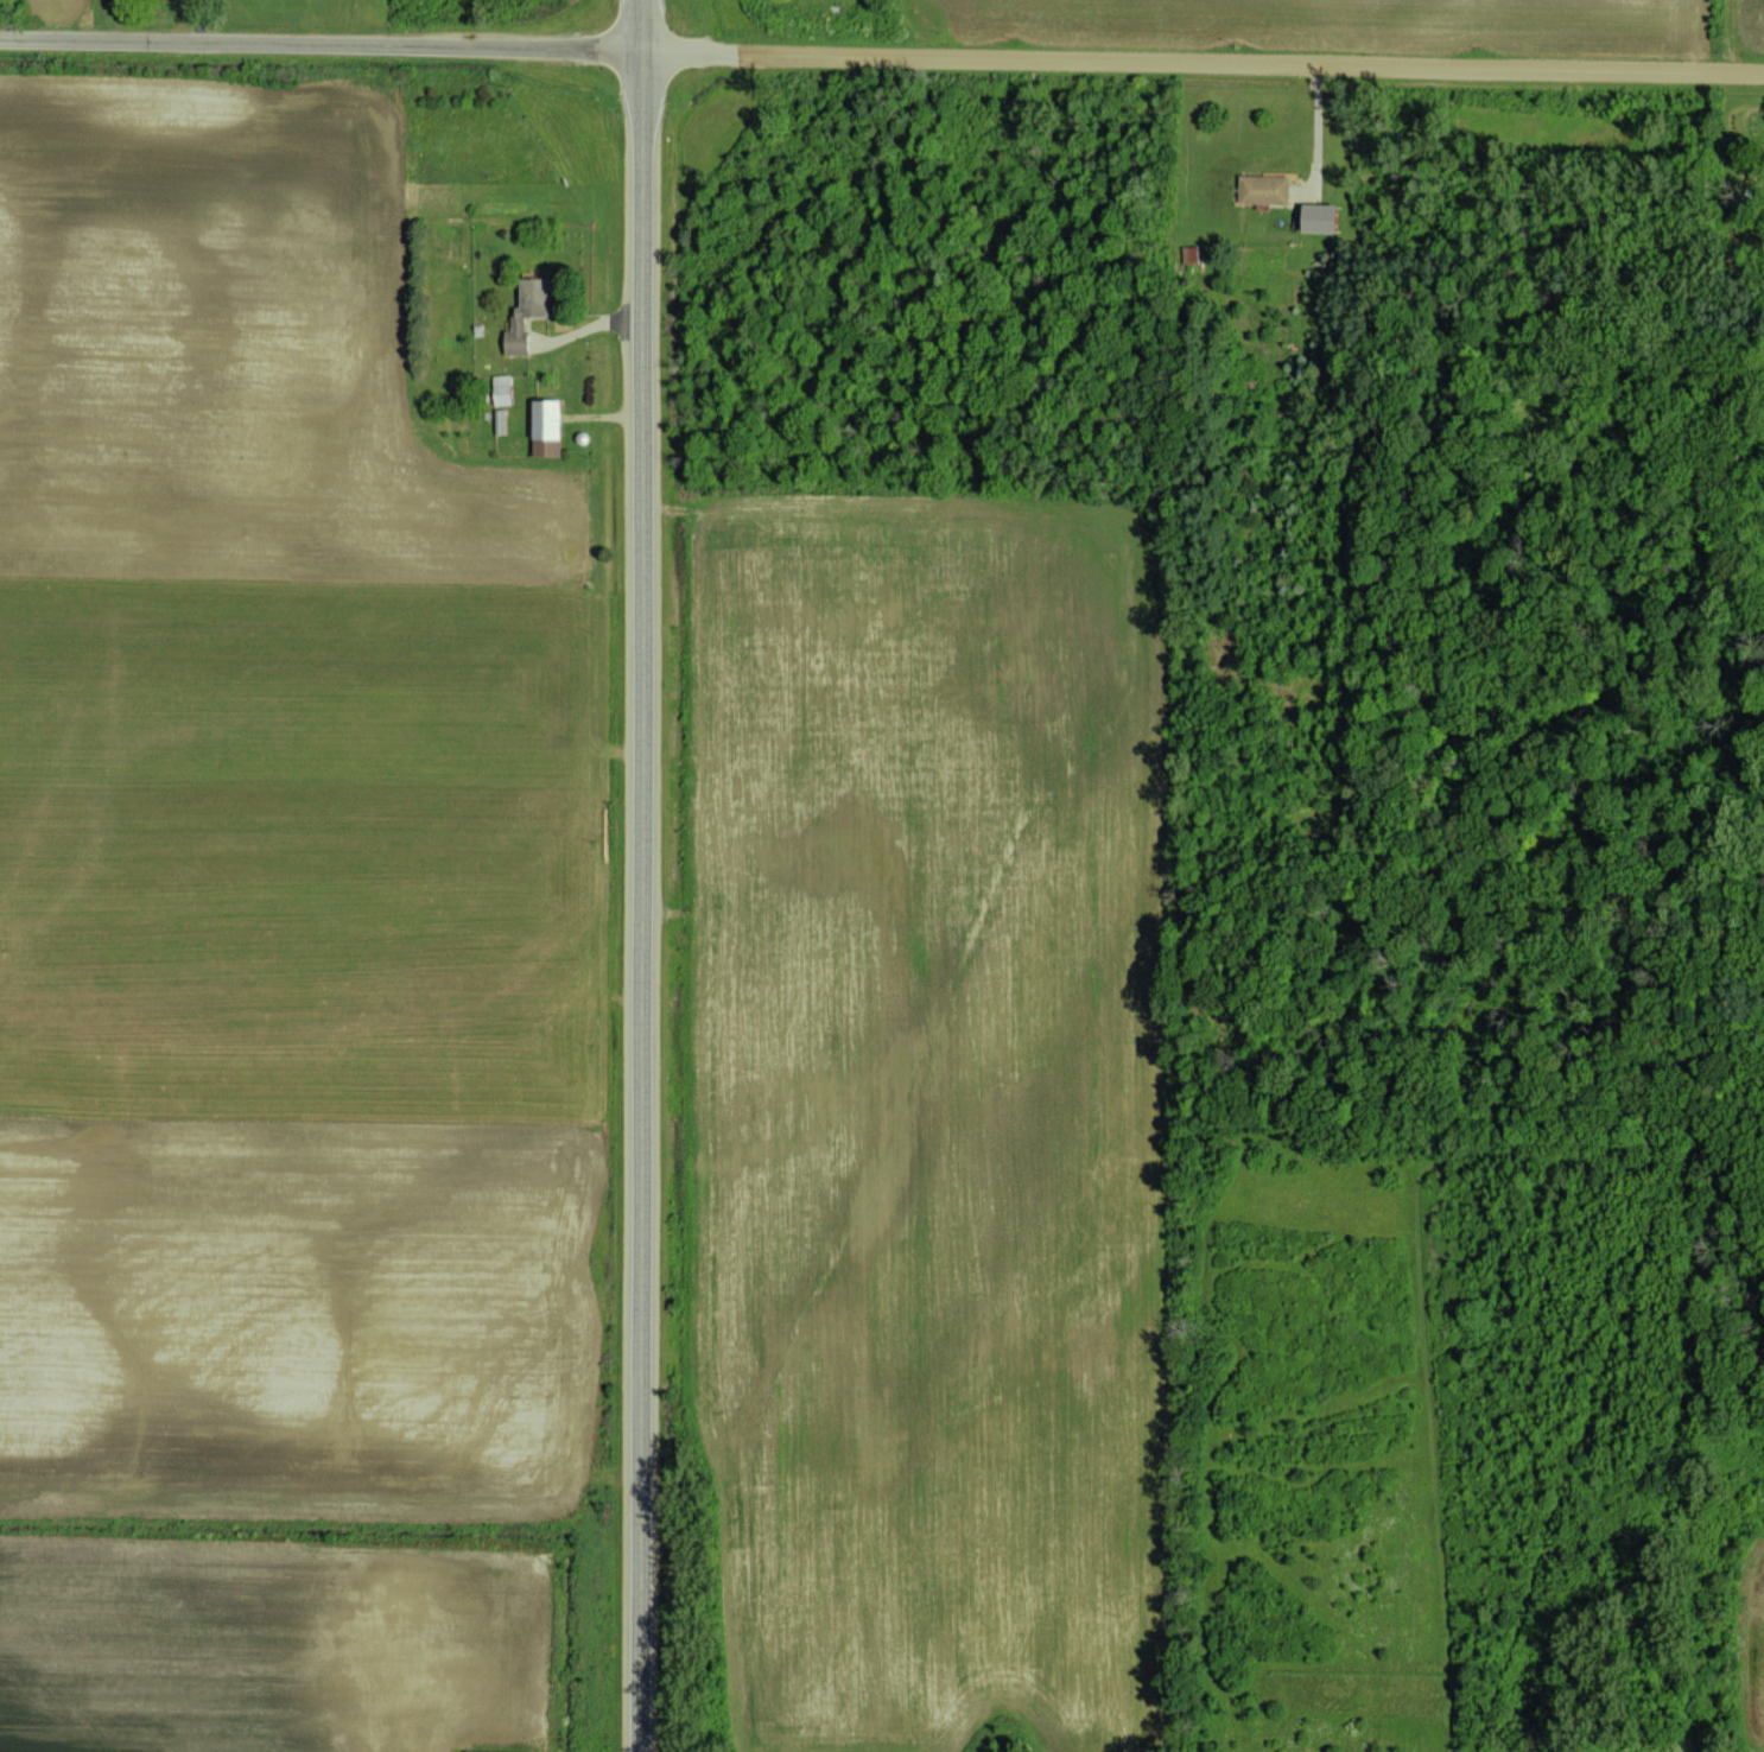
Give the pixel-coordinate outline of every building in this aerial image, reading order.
[(1294,204),(1294,177),(1243,175),(1242,202),(1294,204)] [(1340,205),(1307,204),(1306,232),(1339,233),(1340,205)] [(1183,262),(1198,262),(1198,248),(1183,247),(1183,262)] [(549,278),(521,278),(521,308),(512,308),(512,330),(505,330),(505,355),(528,354),(528,317),(549,317),(549,278)] [(494,375),(495,404),(511,404),(511,375),(494,375)] [(563,401),(535,400),(534,456),(562,457),(563,401)]
